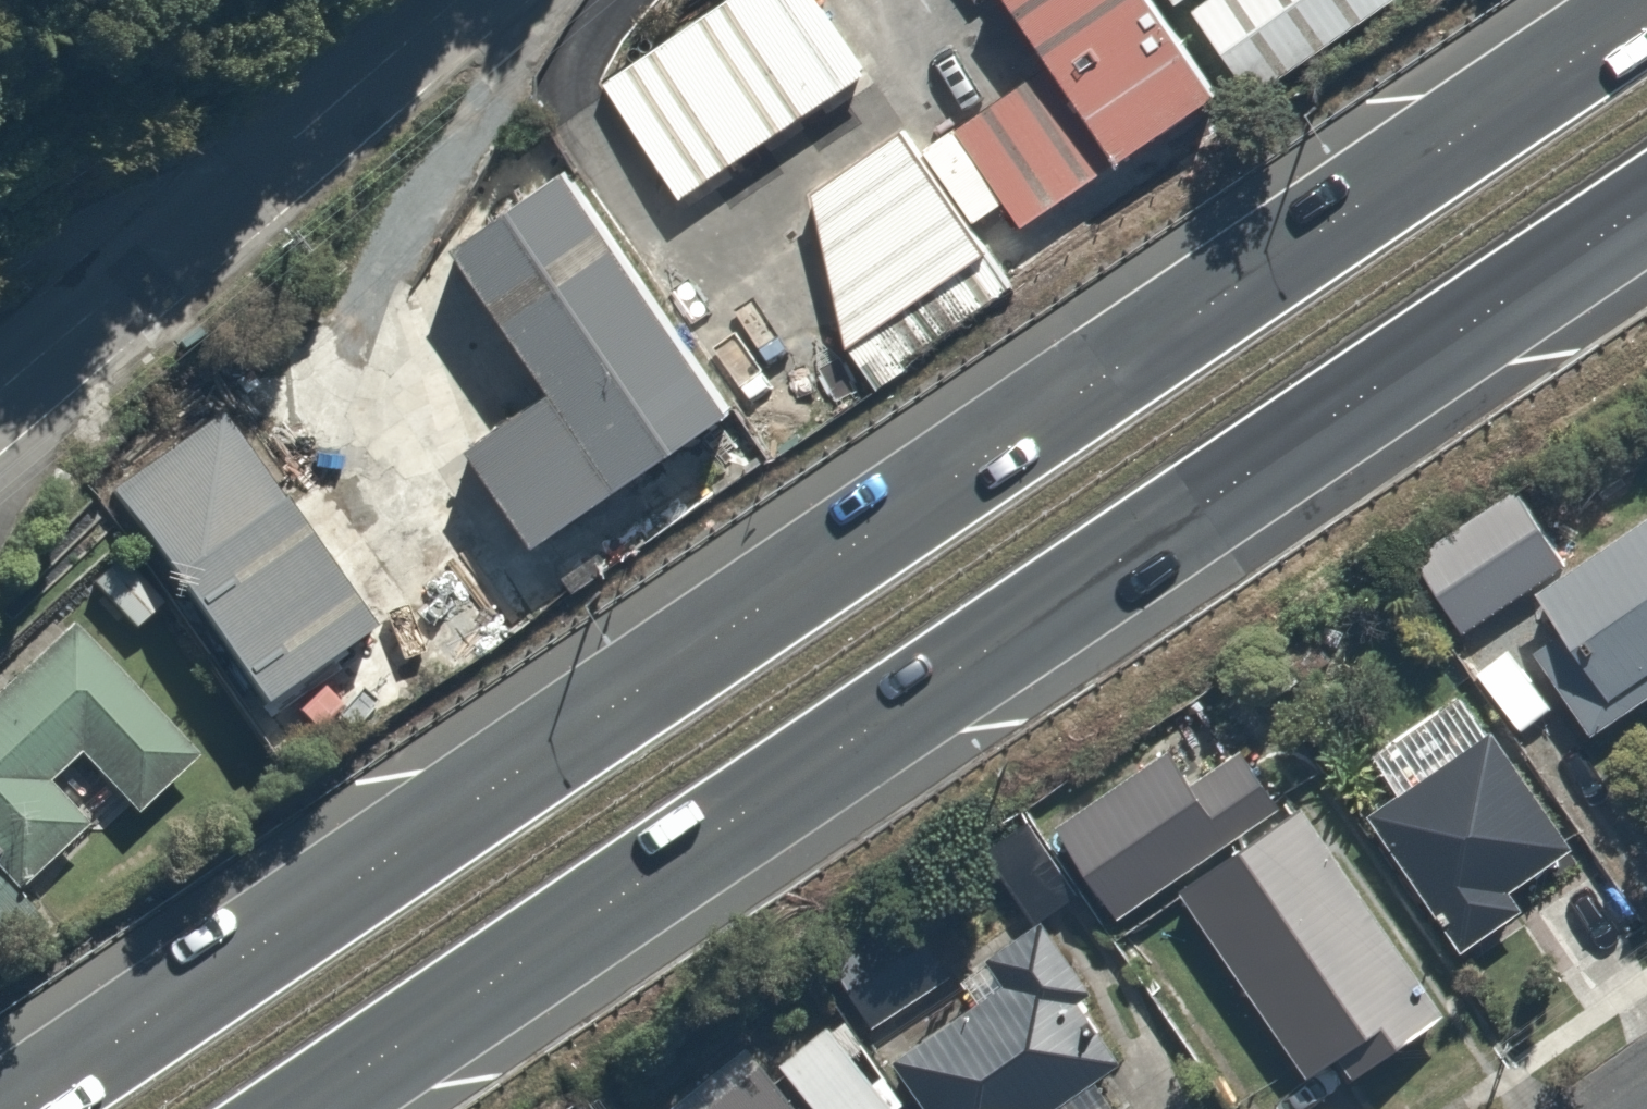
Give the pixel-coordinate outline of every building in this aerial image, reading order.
[(734,0),(717,0),(546,120),(623,229),(805,101),(734,0)] [(1080,0),(931,0),(1059,181),(1159,111),(1080,0)] [(1122,39),(1177,0),(1095,0),(1122,39)] [(1346,0),(1213,0),(1146,47),(1194,114),(1350,5),(1346,0)] [(895,134),(802,192),(841,377),(983,263),(895,134)] [(664,410),(515,198),(406,274),(556,486),(664,410)] [(316,636),(177,439),(67,516),(206,713),(316,636)] [(1552,599),(1634,714),(1646,705),(1646,531),(1552,599)] [(0,685),(0,881),(63,820),(79,836),(134,782),(20,665),(0,685)] [(1482,695),(1380,754),(1407,799),(1382,814),(1450,929),(1468,919),(1480,940),(1529,912),(1519,894),(1591,851),(1520,729),(1506,737),(1482,695)] [(1179,750),(1069,826),(1135,922),(1299,809),(1255,746),(1202,783),(1179,750)] [(1312,807),(1192,895),(1325,1076),(1357,1053),(1370,1071),(1430,1027),(1414,1005),(1442,985),(1312,807)] [(904,1055),(940,1108),(1079,1108),(1135,1071),(1094,1010),(1112,998),(1059,920),(966,983),(980,1003),(904,1055)] [(928,924),(844,976),(878,1031),(962,979),(928,924)] [(790,1066),(826,1108),(920,1108),(845,1020),(790,1066)] [(683,1108),(816,1108),(761,1044),(683,1108)]
